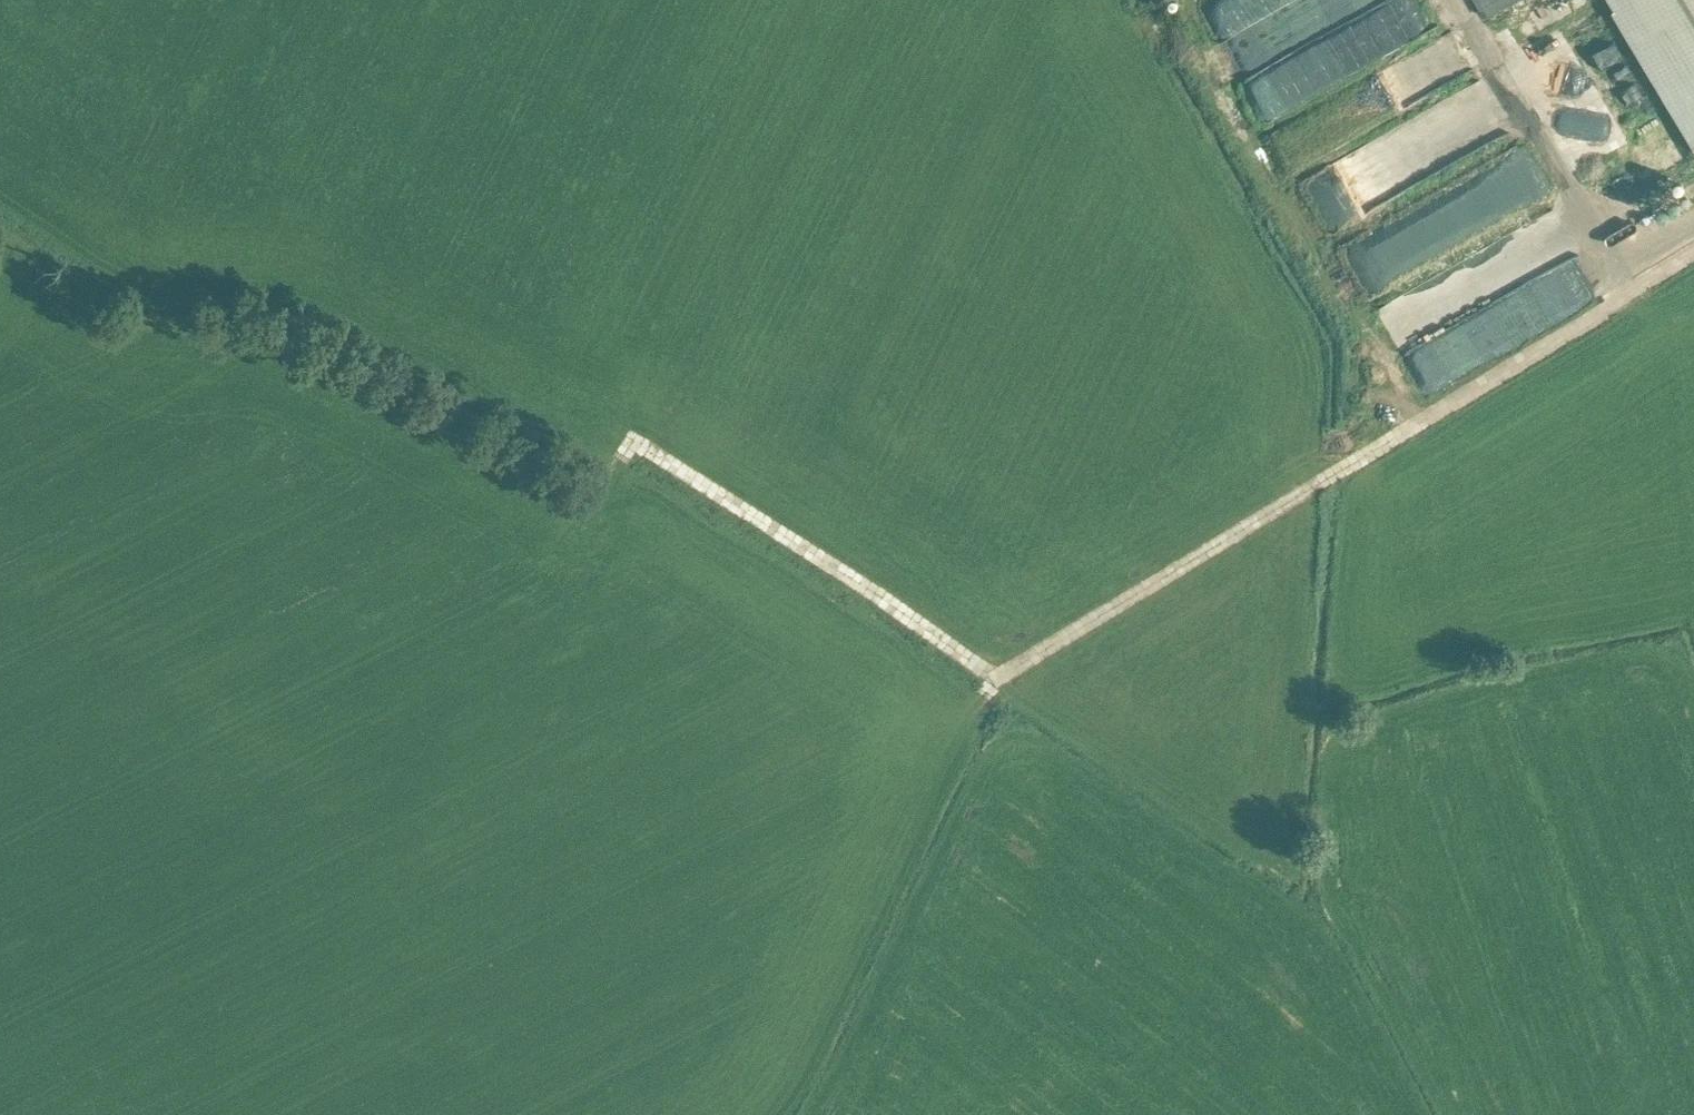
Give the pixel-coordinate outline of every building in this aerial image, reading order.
[(1251,76),(1355,34),(1342,0),(1227,0),(1221,3),(1251,76)] [(1486,17),(1516,0),(1476,0),(1486,17)] [(1363,260),(1383,293),(1439,259),(1420,226),(1363,260)] [(1397,315),(1435,388),(1590,308),(1573,275),(1465,331),(1458,318),(1454,321),(1439,293),(1397,315)]
